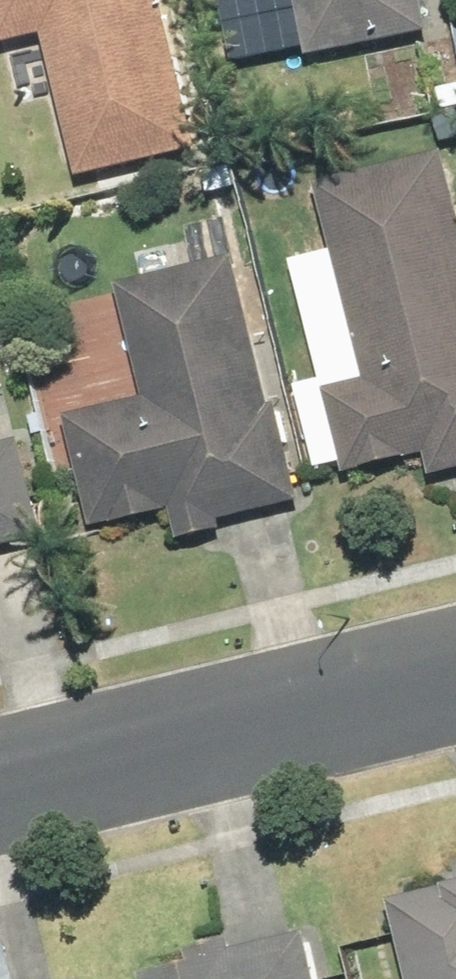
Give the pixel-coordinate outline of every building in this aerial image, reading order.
[(41,34),(75,177),(193,149),(158,0),(0,0),(0,43),(41,34)] [(304,55),(424,32),(418,0),(293,0),(304,55)] [(320,388),(340,472),(421,452),(427,475),(455,468),(455,213),(441,151),(313,182),(330,252),(291,261),(301,303),(340,294),(360,378),(320,388)] [(140,396),(61,414),(89,527),(167,508),(175,539),(219,528),(217,519),(296,500),(272,402),(266,403),(230,255),(113,283),(140,396)] [(40,536),(17,438),(0,442),(0,545),(40,536)] [(385,899),(404,978),(455,978),(455,882),(385,899)] [(135,973),(136,978),(312,978),(301,932),(228,949),(225,940),(183,950),(186,961),(135,973)]
